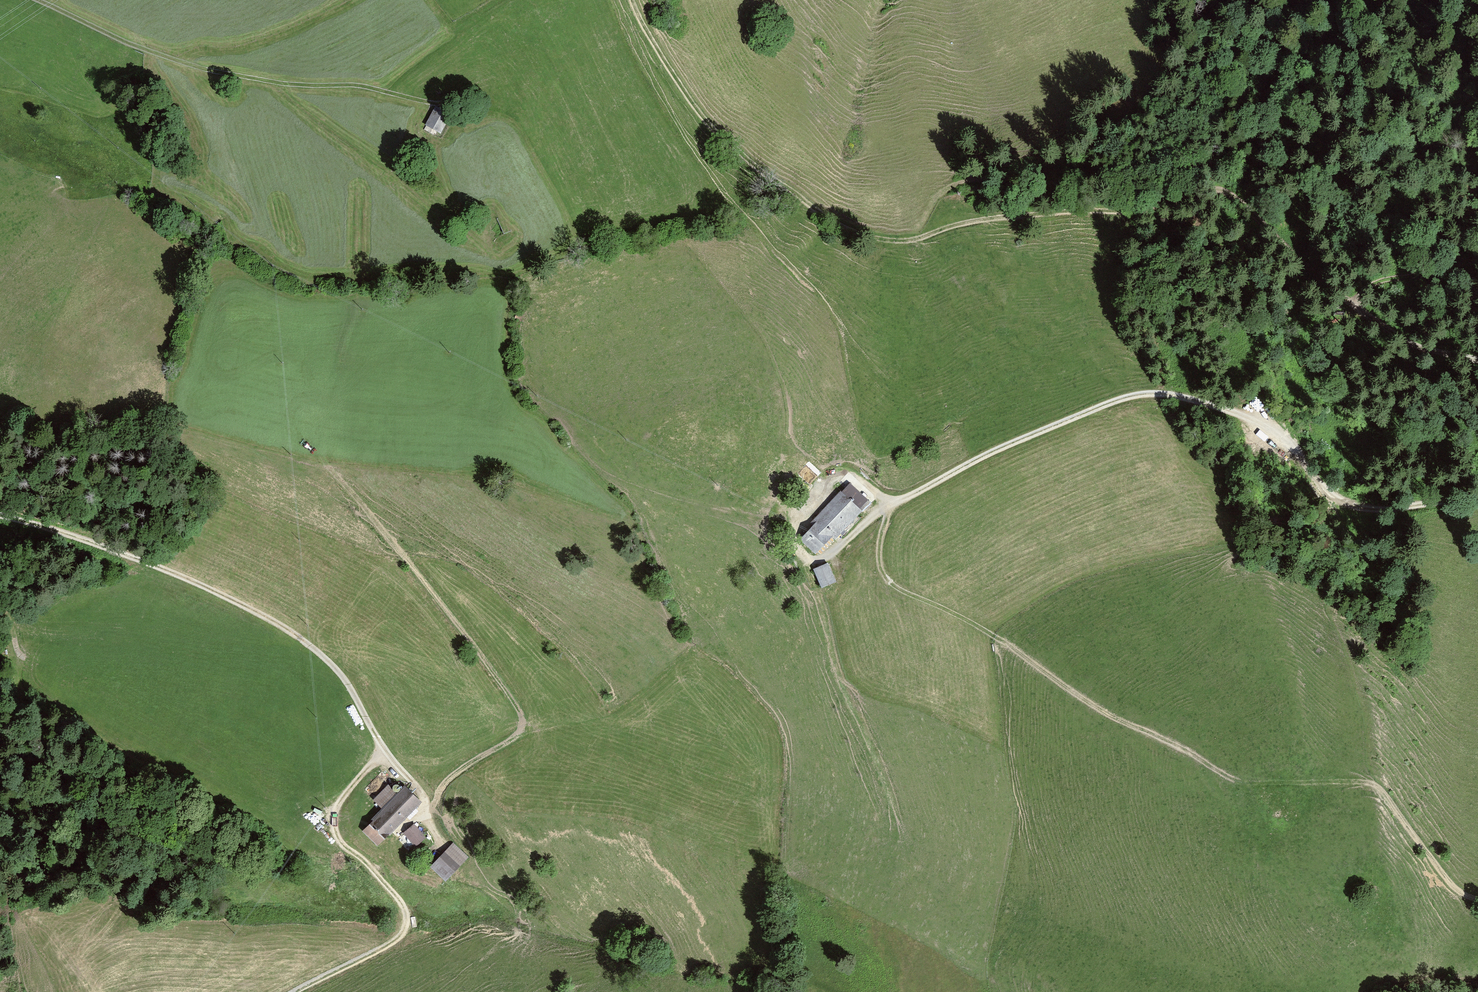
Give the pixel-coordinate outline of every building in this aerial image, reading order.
[(424,125),(438,132),(448,114),(434,107),(424,125)] [(317,451),(318,436),(318,431),(306,431),(306,439),(305,445),(309,446),(309,451),(317,451)] [(794,462),(780,475),(794,489),(807,476),(794,462)] [(809,523),(812,526),(826,538),(829,535),(832,538),(859,510),(839,491),(809,523)] [(826,538),(812,526),(799,539),(813,551),(826,538)] [(814,569),(821,585),(832,580),(825,564),(814,569)] [(396,822),(416,801),(403,788),(396,795),(387,786),(373,800),(383,809),(396,822)] [(383,809),(372,820),(362,830),(371,839),(376,843),(387,831),(396,822),(383,809)] [(411,824),(403,831),(414,845),(423,838),(411,824)] [(430,865),(434,869),(445,879),(455,868),(466,857),(451,843),(448,846),(441,854),(439,856),(430,865)]
